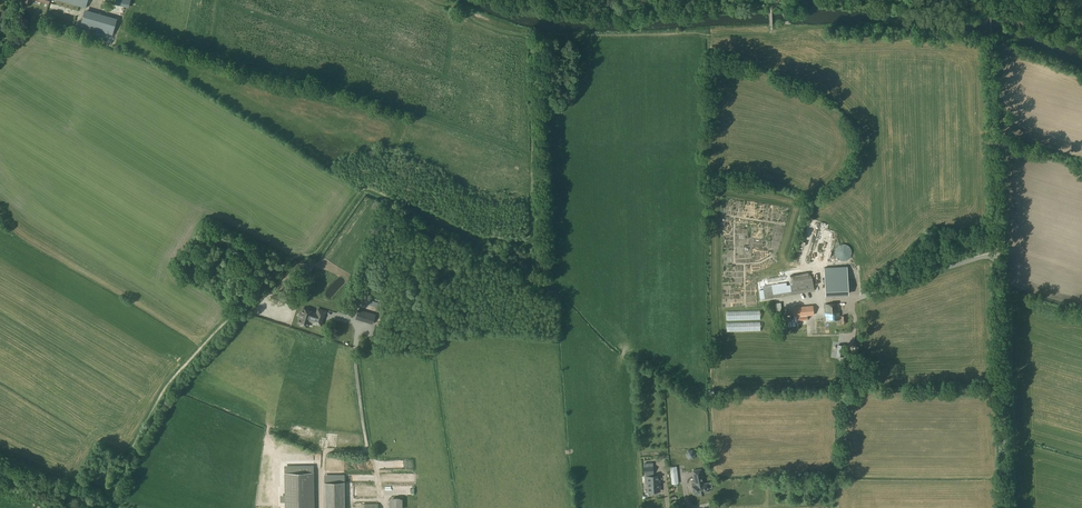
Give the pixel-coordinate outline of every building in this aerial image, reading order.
[(27,103),(31,94),(13,87),(9,96),(27,103)] [(810,246),(817,219),(813,218),(811,226),(808,225),(803,244),(810,246)] [(846,244),(843,244),(841,244),(838,245),(836,247),(835,250),(834,252),(835,255),(836,257),(838,259),(841,261),(843,261),(846,260),(848,259),(850,257),(851,255),(852,252),(851,250),(850,247),(848,245),(846,244)] [(849,294),(847,266),(824,267),(825,296),(849,294)] [(808,272),(790,275),(791,281),(763,286),(765,299),(815,290),(812,277),(809,278),(808,272)] [(334,308),(336,300),(329,299),(327,306),(334,308)] [(826,320),(839,319),(838,303),(825,304),(826,314),(825,314),(826,320)] [(790,317),(790,321),(780,322),(781,331),(799,329),(797,316),(814,315),(813,305),(792,307),(793,317),(790,317)] [(313,311),(303,308),(302,313),(300,313),(299,318),(300,318),(298,323),(308,326),(310,321),(321,325),(326,311),(318,309),(317,313),(312,312),(313,311)] [(329,336),(335,340),(339,335),(333,330),(329,336)] [(693,450),(686,448),(685,457),(691,458),(693,450)] [(379,478),(413,479),(413,473),(379,472),(379,457),(374,457),(374,472),(379,473),(379,478)] [(653,466),(644,467),(645,473),(646,473),(646,476),(645,476),(645,483),(647,483),(647,486),(649,486),(649,491),(651,491),(651,492),(652,493),(653,493),(654,493),(655,492),(655,491),(660,491),(660,480),(658,480),(658,475),(653,476),(653,473),(653,466)] [(679,483),(677,466),(670,467),(671,484),(679,483)] [(701,469),(693,470),(696,485),(692,485),(693,494),(699,493),(699,494),(704,494),(704,492),(709,491),(707,482),(703,483),(701,469)] [(314,472),(285,472),(285,507),(314,507),(314,472)] [(325,507),(345,507),(345,482),(324,482),(325,507)] [(414,504),(414,494),(405,494),(405,504),(414,504)] [(402,498),(399,498),(393,498),(389,499),(389,507),(402,507),(402,498)]
